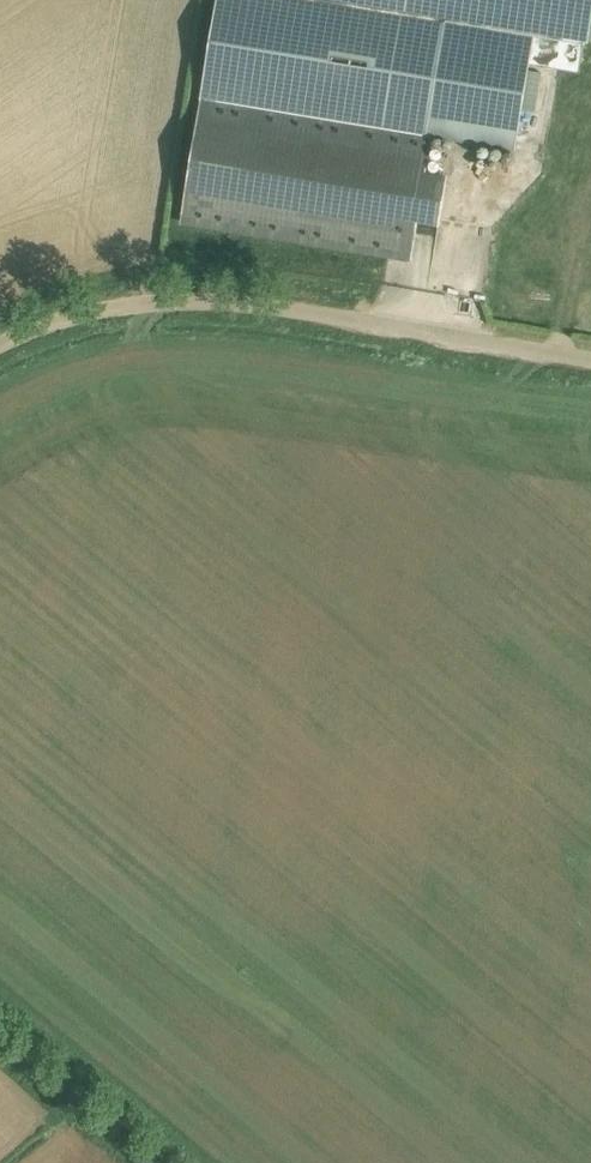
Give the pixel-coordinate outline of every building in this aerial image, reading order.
[(206,97),(185,223),(408,260),(415,220),(440,225),(448,177),(423,173),(429,138),(429,136),(429,134),(517,148),(531,63),(580,71),(585,41),(590,42),(590,35),(590,0),(220,0),(206,97)]
